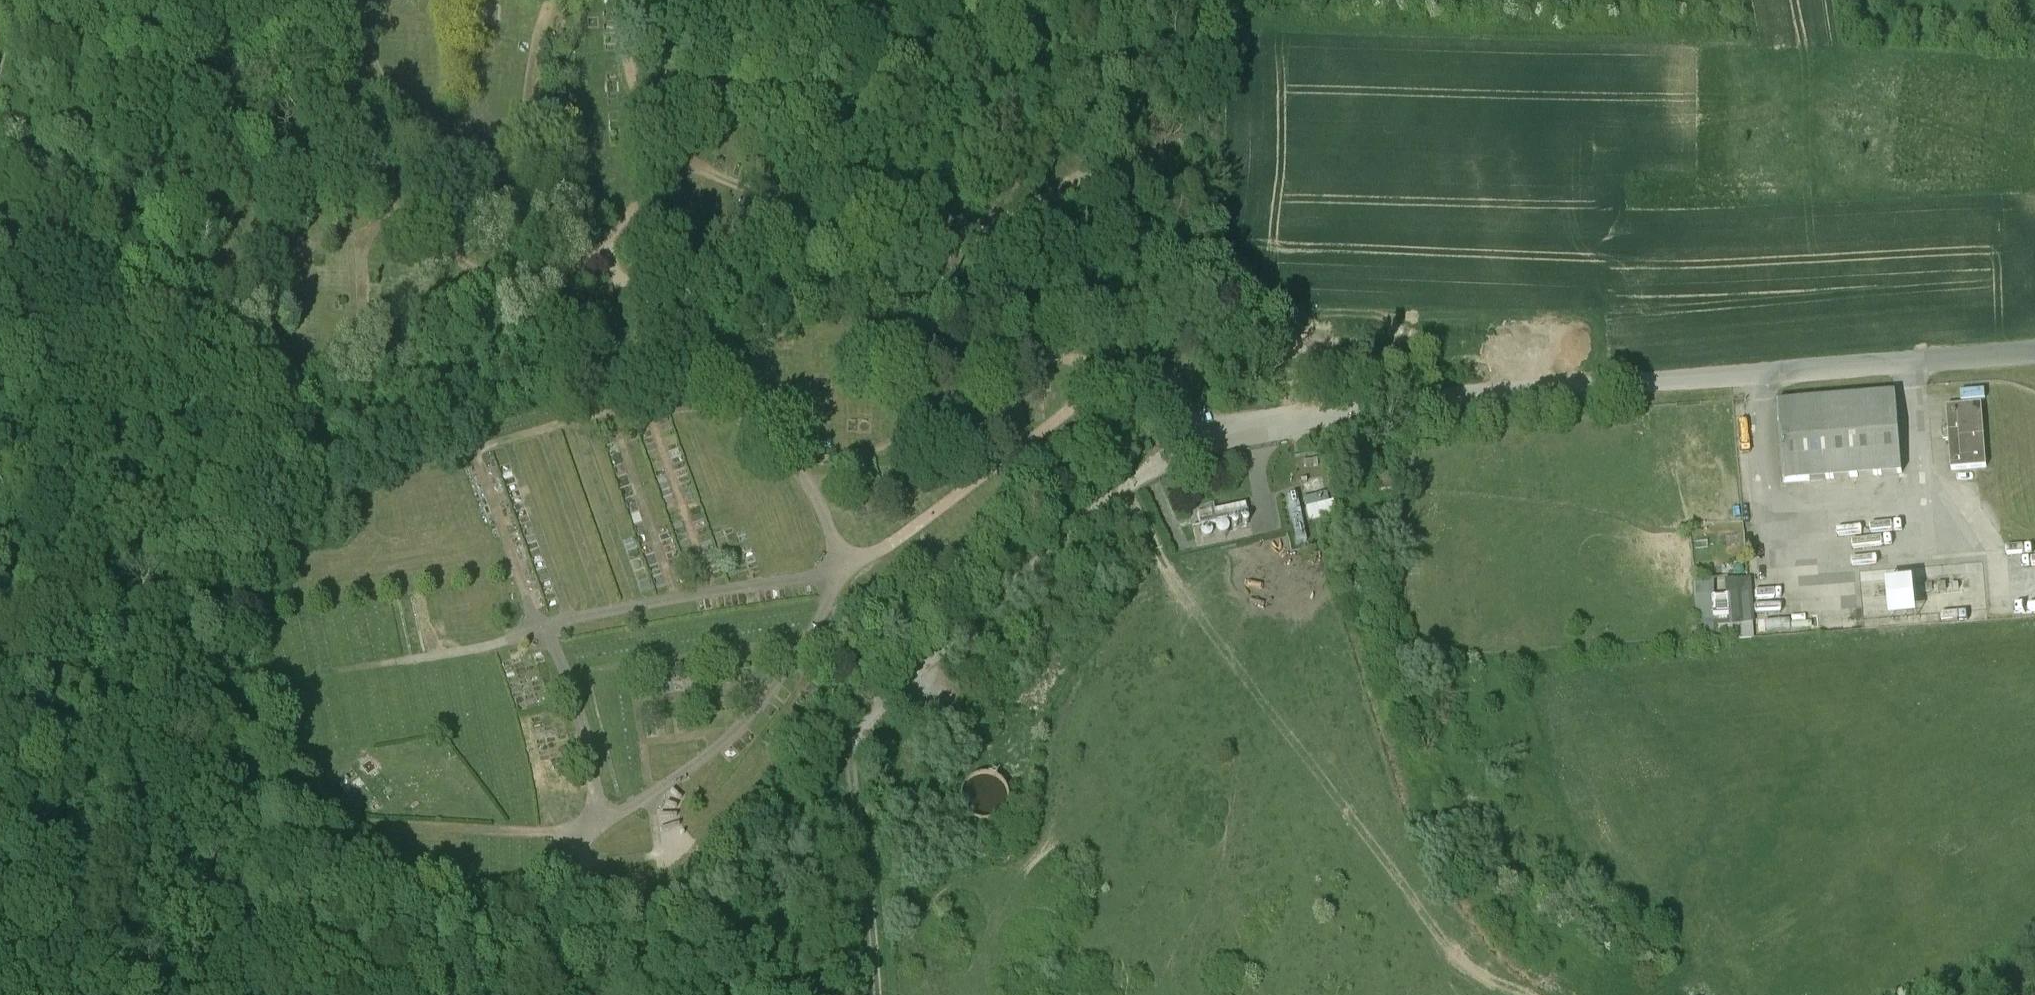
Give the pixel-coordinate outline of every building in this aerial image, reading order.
[(1942,386),(1928,388),(1929,395),(1943,393),(1942,386)] [(1895,398),(1779,407),(1786,487),(1902,478),(1895,398)] [(1981,407),(1946,410),(1951,472),(1985,469),(1981,407)] [(1308,523),(1336,519),(1330,477),(1303,480),(1308,523)] [(1247,503),(1200,516),(1203,529),(1250,516),(1247,503)] [(1921,578),(1893,582),(1898,620),(1926,617),(1921,578)] [(1701,646),(1755,643),(1751,583),(1697,586),(1701,646)] [(1005,816),(1004,781),(972,782),(973,817),(1005,816)]
